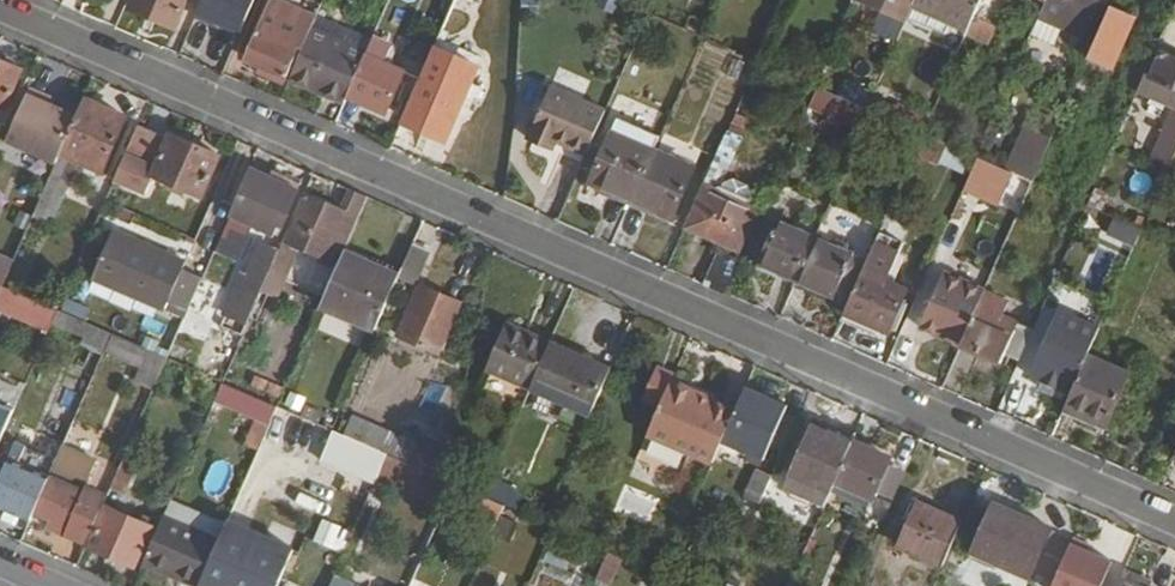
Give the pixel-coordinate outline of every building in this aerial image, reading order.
[(130,6),(175,26),(187,0),(133,0),(130,6)] [(249,0),(193,0),(187,16),(234,36),(249,0)] [(246,58),(286,75),(303,38),(305,39),(312,25),(318,11),(293,0),(272,0),(246,58)] [(404,114),(448,133),(466,91),(439,78),(473,0),(454,0),(404,114)] [(909,17),(912,10),(916,1),(916,0),(870,0),(909,17)] [(916,1),(950,17),(947,24),(967,33),(982,0),(916,0),(916,1)] [(967,33),(963,41),(982,49),(987,38),(991,40),(1009,0),(982,0),(967,33)] [(1017,32),(1030,38),(1033,30),(1040,13),(1046,0),(1032,0),(1017,32)] [(1040,13),(1033,30),(1055,39),(1062,23),(1082,32),(1094,4),(1098,5),(1100,0),(1046,0),(1040,13)] [(912,10),(947,24),(950,17),(916,1),(912,10)] [(1111,3),(1075,84),(1086,89),(1097,65),(1094,59),(1113,67),(1136,15),(1111,3)] [(314,26),(366,49),(371,38),(319,15),(314,26)] [(305,39),(288,77),(345,101),(348,93),(367,52),(368,49),(366,49),(314,26),(312,25),(305,39)] [(1139,89),(1174,105),(1174,56),(1162,50),(1152,75),(1146,72),(1139,89)] [(367,52),(348,93),(387,110),(405,69),(367,52)] [(8,105),(25,67),(0,56),(0,102),(8,105)] [(605,110),(550,85),(527,137),(583,162),(605,110)] [(811,104),(862,127),(871,108),(868,107),(820,86),(811,104)] [(36,87),(12,140),(57,159),(77,113),(58,105),(50,102),(53,95),(36,87)] [(53,95),(50,102),(58,105),(61,97),(53,95)] [(84,97),(60,151),(102,170),(126,116),(84,97)] [(896,119),(890,133),(916,145),(923,131),(896,119)] [(619,121),(592,182),(631,199),(654,149),(658,137),(619,121)] [(139,122),(121,161),(201,195),(220,154),(171,132),(169,136),(139,122)] [(1029,125),(1011,169),(1033,178),(1052,135),(1029,125)] [(727,129),(705,178),(719,184),(741,135),(727,129)] [(914,151),(932,164),(943,147),(925,135),(914,151)] [(944,148),(938,163),(962,174),(969,159),(944,148)] [(654,149),(631,199),(671,217),(694,166),(654,149)] [(974,159),(961,192),(998,206),(1011,174),(974,159)] [(251,166),(230,215),(272,232),(283,211),(288,213),(299,187),(286,181),(288,174),(274,168),(271,174),(251,166)] [(50,173),(32,215),(52,224),(70,182),(50,173)] [(706,186),(690,225),(738,245),(754,206),(706,186)] [(278,250),(261,289),(275,296),(296,250),(289,246),(291,242),(340,261),(344,251),(369,195),(350,187),(341,209),(306,194),(286,240),(282,240),(278,250)] [(1132,247),(1137,226),(1109,219),(1103,240),(1132,247)] [(777,220),(759,260),(797,277),(814,237),(777,220)] [(106,242),(136,254),(140,244),(111,231),(106,242)] [(814,237),(797,277),(835,293),(853,254),(814,237)] [(106,242),(91,277),(165,308),(167,304),(187,312),(201,280),(181,271),(184,264),(140,244),(136,254),(106,242)] [(234,293),(224,313),(246,322),(261,289),(278,250),(261,242),(245,274),(239,271),(230,291),(234,293)] [(414,242),(400,276),(417,282),(432,250),(414,242)] [(340,261),(321,304),(377,328),(400,276),(344,251),(340,261)] [(738,256),(722,291),(727,293),(742,258),(738,256)] [(863,268),(844,311),(887,330),(906,287),(863,268)] [(42,320),(49,304),(2,284),(0,288),(0,302),(42,320)] [(423,285),(401,334),(439,351),(462,301),(423,285)] [(979,301),(961,342),(1001,360),(1003,353),(1019,319),(979,301)] [(86,333),(81,343),(104,353),(113,332),(57,307),(52,319),(86,333)] [(910,308),(896,340),(913,348),(928,315),(910,308)] [(842,317),(884,335),(887,330),(844,311),(842,317)] [(1019,319),(1003,353),(1019,360),(1034,326),(1019,319)] [(511,320),(489,368),(531,386),(552,338),(511,320)] [(552,338),(531,386),(592,412),(613,365),(552,338)] [(127,360),(160,374),(167,356),(134,342),(127,360)] [(1072,386),(1063,408),(1104,425),(1128,373),(1086,355),(1072,386)] [(659,365),(643,397),(661,405),(673,379),(675,373),(659,365)] [(1057,378),(1038,420),(1054,427),(1063,408),(1072,386),(1057,378)] [(649,431),(714,460),(722,440),(737,408),(684,385),(673,379),(661,405),(649,431)] [(251,421),(241,447),(254,453),(272,408),(219,387),(212,405),(251,421)] [(737,408),(722,440),(765,459),(789,406),(746,388),(737,408)] [(0,399),(0,407),(8,411),(11,403),(0,399)] [(356,416),(348,435),(387,452),(446,478),(450,457),(356,416)] [(0,477),(4,478),(0,488),(0,507),(32,520),(37,510),(64,446),(75,421),(65,417),(47,455),(17,442),(0,477)] [(812,423),(790,474),(831,492),(853,441),(812,423)] [(328,446),(380,469),(387,452),(348,435),(335,429),(328,446)] [(853,441),(831,492),(869,508),(891,458),(853,441)] [(131,442),(108,496),(104,507),(108,508),(92,547),(132,563),(150,525),(119,511),(145,448),(131,442)] [(64,446),(37,510),(54,518),(51,525),(89,541),(104,507),(108,496),(87,487),(97,461),(64,446)] [(380,469),(450,498),(457,482),(446,478),(387,452),(380,469)] [(633,462),(629,479),(661,487),(665,469),(633,462)] [(756,469),(744,498),(759,505),(772,476),(756,469)] [(512,507),(518,487),(492,480),(486,499),(512,507)] [(457,482),(450,498),(458,502),(461,484),(457,482)] [(614,514),(651,522),(657,494),(620,485),(614,514)] [(919,501),(899,546),(943,565),(963,521),(919,501)] [(998,504),(976,553),(1029,578),(1052,528),(998,504)] [(144,564),(195,585),(199,585),(212,556),(217,543),(162,520),(144,564)] [(317,521),(313,546),(343,551),(347,527),(317,521)] [(1110,561),(1066,543),(1048,585),(1099,585),(1110,561)] [(199,585),(225,585),(234,565),(212,556),(199,585)] [(261,580),(263,577),(259,575),(243,568),(236,585),(238,585),(274,585),(261,580)] [(1115,585),(1141,585),(1119,577),(1115,585)]
